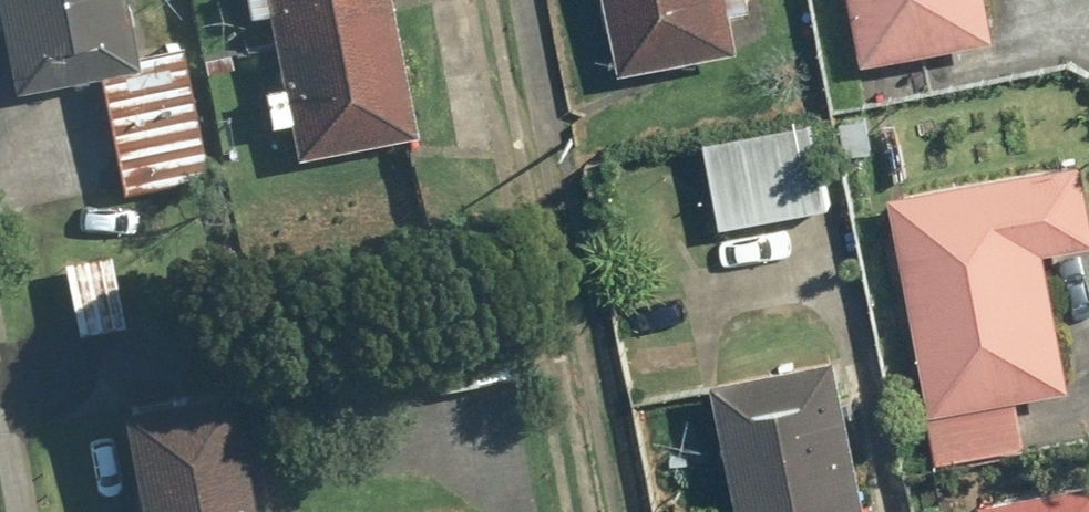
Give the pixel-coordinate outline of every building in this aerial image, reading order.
[(12,92),(98,74),(122,191),(203,174),(177,48),(131,58),(119,0),(0,0),(0,36),(12,92)] [(291,157),(408,135),(383,0),(261,0),(291,157)] [(619,76),(738,52),(730,13),(754,9),(752,0),(604,0),(619,76)] [(863,68),(994,43),(986,0),(850,0),(863,68)] [(814,122),(702,142),(716,226),(829,207),(814,122)] [(888,198),(939,463),(1025,447),(1015,396),(1068,386),(1043,252),(1088,244),(1088,215),(1079,162),(888,198)] [(110,253),(60,259),(70,333),(120,327),(110,253)] [(836,355),(708,380),(734,511),(868,511),(836,355)] [(109,406),(131,511),(243,511),(216,383),(109,406)] [(977,504),(979,511),(1088,511),(1088,482),(977,504)] [(426,511),(472,511),(471,504),(426,511)]
